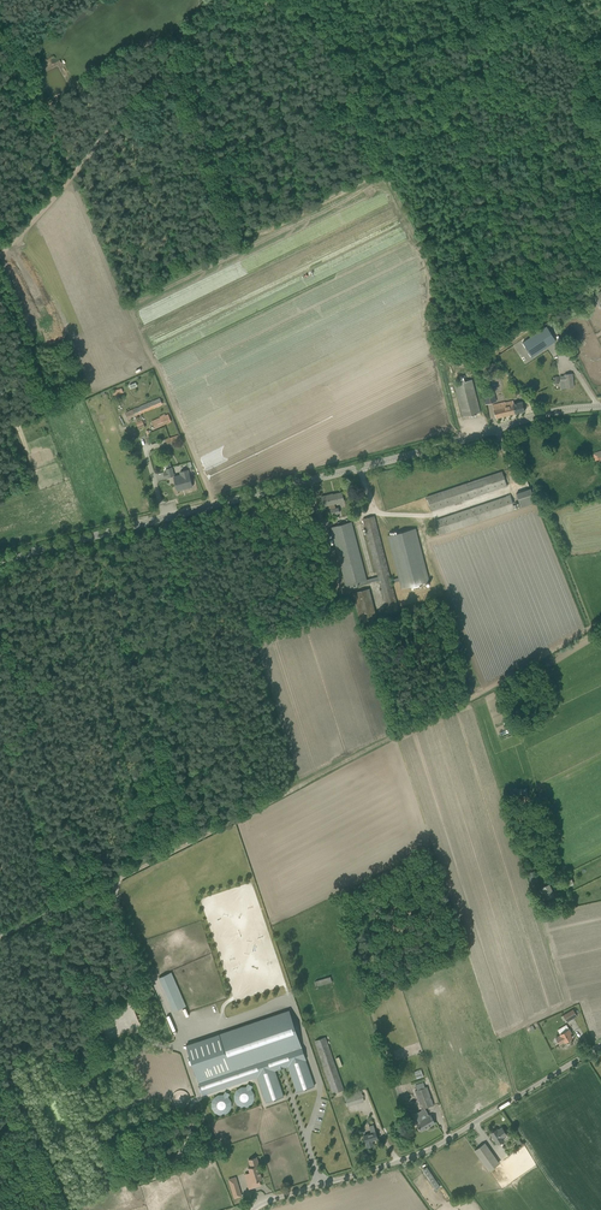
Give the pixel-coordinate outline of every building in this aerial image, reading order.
[(523,343),(533,357),(556,341),(547,327),(523,343)] [(560,376),(561,381),(561,389),(574,387),(572,373),(565,374),(565,376),(560,376)] [(462,416),(480,412),(473,379),(465,381),(464,376),(461,377),(462,381),(454,383),(462,416)] [(485,397),(486,404),(503,400),(501,392),(485,397)] [(163,404),(160,398),(137,408),(136,407),(134,408),(134,409),(125,412),(128,419),(163,404)] [(493,405),(496,418),(516,413),(525,411),(522,402),(513,404),(513,401),(506,403),(506,402),(493,405)] [(152,422),(155,429),(171,422),(169,415),(152,422)] [(180,435),(166,439),(168,445),(182,441),(180,435)] [(489,448),(491,455),(501,451),(499,444),(489,448)] [(174,476),(172,467),(166,469),(167,472),(164,473),(165,478),(174,476)] [(174,477),(177,491),(193,487),(190,475),(188,469),(181,471),(181,475),(174,477)] [(431,510),(508,486),(503,471),(427,495),(431,510)] [(536,502),(531,488),(517,492),(521,507),(536,502)] [(328,495),(322,497),(324,506),(330,505),(331,509),(331,510),(332,515),(339,513),(338,508),(336,508),(335,504),(344,501),(342,492),(328,496),(328,495)] [(399,578),(391,580),(392,583),(399,581),(402,589),(412,586),(413,589),(420,587),(419,584),(430,582),(416,528),(388,536),(399,578)] [(371,598),(369,589),(352,593),(355,603),(371,598)] [(535,870),(528,872),(531,882),(538,880),(535,870)] [(549,884),(541,888),(547,900),(555,896),(549,884)] [(171,973),(160,978),(174,1011),(186,1006),(171,973)] [(331,976),(316,980),(317,986),(332,982),(331,976)] [(186,1045),(193,1067),(202,1093),(259,1073),(260,1073),(268,1098),(269,1101),(270,1101),(284,1096),(275,1068),(291,1063),(300,1091),(315,1086),(306,1058),(308,1057),(292,1009),(241,1026),(219,1034),(226,1056),(204,1063),(197,1041),(186,1045)] [(573,1009),(563,1015),(567,1022),(577,1016),(573,1009)] [(565,1042),(572,1037),(570,1034),(571,1033),(566,1025),(558,1030),(561,1034),(555,1038),(560,1045),(565,1042)] [(332,1054),(329,1046),(326,1036),(315,1040),(333,1093),(344,1089),(332,1054)] [(422,1131),(435,1123),(430,1115),(425,1108),(433,1105),(427,1086),(425,1087),(423,1082),(416,1085),(417,1090),(415,1091),(422,1109),(422,1110),(413,1115),(417,1123),(422,1131)] [(247,1084),(247,1087),(235,1087),(236,1106),(254,1105),(253,1084),(247,1084)] [(344,1095),(347,1106),(364,1101),(361,1091),(344,1095)] [(495,1130),(491,1133),(497,1144),(504,1140),(502,1137),(507,1135),(502,1127),(495,1132),(495,1130)] [(366,1142),(368,1147),(374,1145),(373,1145),(372,1140),(378,1138),(378,1139),(378,1138),(376,1132),(364,1136),(366,1142)] [(489,1170),(499,1163),(485,1143),(475,1150),(489,1170)] [(244,1174),(249,1189),(261,1185),(260,1180),(263,1179),(258,1165),(259,1164),(257,1157),(248,1159),(251,1167),(248,1168),(250,1172),(244,1174)] [(428,1166),(424,1168),(436,1189),(440,1187),(428,1166)] [(237,1176),(229,1178),(233,1198),(242,1196),(237,1176)]
